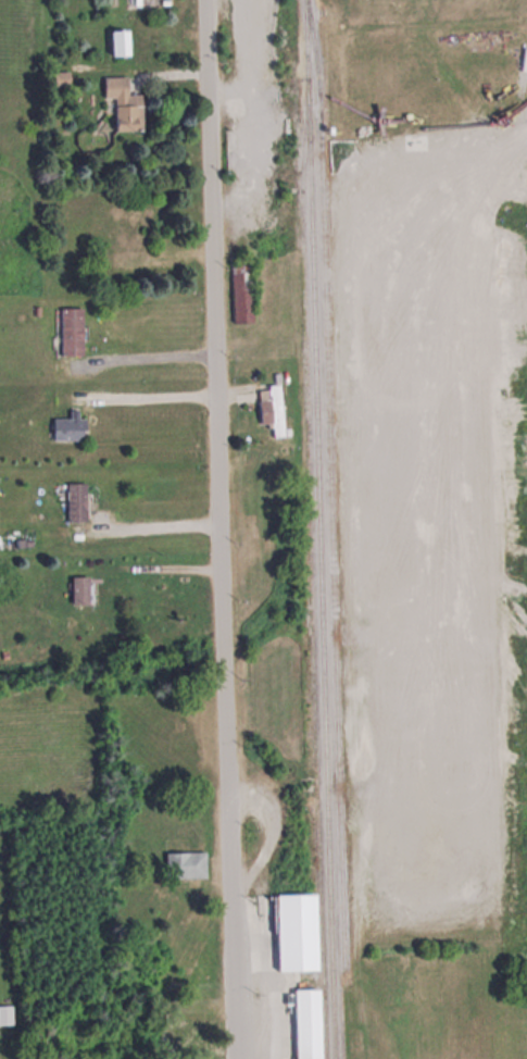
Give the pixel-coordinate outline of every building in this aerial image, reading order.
[(111,30),(111,54),(128,54),(128,30),(111,30)] [(116,129),(142,129),(142,94),(128,94),(127,76),(104,77),(104,98),(116,98),(116,129)] [(61,307),(61,356),(83,356),(83,307),(61,307)] [(261,423),(272,422),(272,436),(283,436),(282,385),(260,385),(261,423)] [(86,417),(78,417),(78,410),(70,410),(70,417),(53,417),(53,439),(86,439),(86,417)] [(88,521),(87,481),(68,482),(68,521),(88,521)] [(73,576),(73,604),(89,604),(89,576),(73,576)] [(207,878),(207,851),(167,851),(167,878),(207,878)] [(318,970),(317,893),(277,894),(278,970),(318,970)] [(320,988),(295,988),(296,1058),(321,1058),(320,988)] [(11,1023),(11,1005),(0,1005),(0,1023),(11,1023)]
